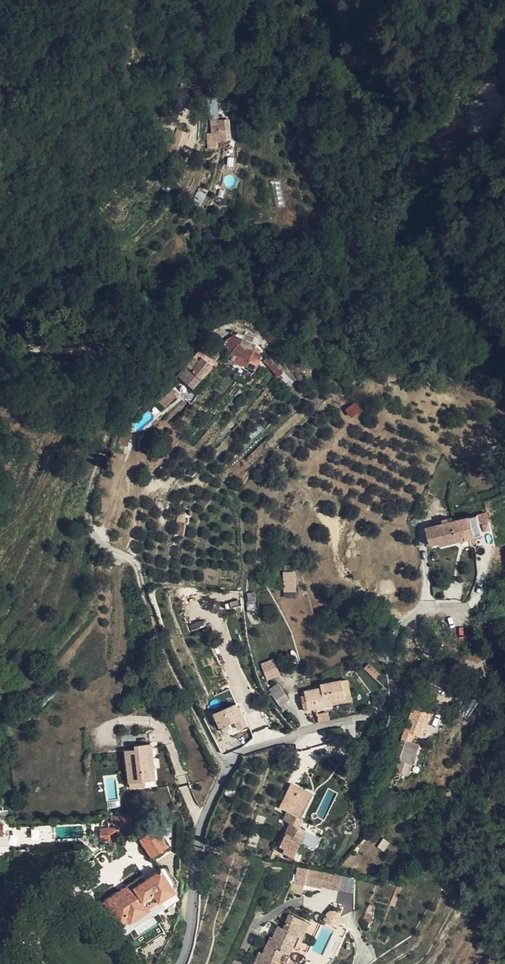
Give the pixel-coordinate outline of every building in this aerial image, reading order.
[(217,148),(216,142),(231,140),(229,118),(209,120),(210,132),(206,132),(207,149),(217,148)] [(255,369),(262,354),(261,353),(262,351),(262,350),(255,346),(258,340),(258,338),(245,332),(243,338),(249,340),(246,346),(239,343),(234,350),(232,352),(229,356),(226,362),(232,365),(235,361),(247,365),(238,379),(245,384),(255,369)] [(285,332),(280,334),(286,345),(292,343),(285,332)] [(224,348),(232,352),(234,350),(239,343),(246,346),(249,340),(243,338),(235,334),(224,342),(225,344),(225,347),(224,348)] [(222,348),(224,348),(225,347),(225,344),(224,342),(221,341),(219,341),(217,343),(217,345),(217,348),(220,349),(222,348)] [(189,367),(201,377),(212,364),(210,362),(211,360),(202,352),(197,358),(196,358),(189,367)] [(269,355),(263,361),(278,376),(283,371),(274,363),(276,361),(269,355)] [(187,365),(178,375),(193,387),(201,377),(189,367),(187,365)] [(273,378),(266,373),(260,381),(266,387),(273,378)] [(164,407),(178,397),(174,390),(159,401),(164,407)] [(356,403),(347,410),(352,416),(361,409),(356,403)] [(122,430),(117,442),(123,444),(127,433),(122,430)] [(439,547),(457,542),(456,539),(455,538),(465,536),(465,540),(468,540),(475,538),(475,536),(480,535),(481,534),(477,515),(465,518),(452,522),(443,524),(425,529),(429,545),(438,543),(439,547)] [(178,522),(175,533),(182,535),(185,524),(178,522)] [(471,548),(480,535),(475,536),(475,538),(468,540),(471,548)] [(465,540),(457,542),(459,551),(471,548),(468,540),(465,540)] [(286,590),(295,590),(294,572),(288,572),(287,576),(285,576),(286,590)] [(255,581),(249,581),(248,587),(248,595),(256,595),(255,581)] [(203,620),(189,624),(191,631),(204,627),(203,620)] [(275,659),(261,662),(263,674),(259,675),(261,682),(279,678),(275,659)] [(369,664),(364,668),(375,679),(380,674),(369,664)] [(349,680),(342,681),(346,700),(325,704),(326,706),(353,701),(349,680)] [(310,690),(313,710),(326,706),(325,704),(346,700),(342,681),(321,685),(321,688),(310,690)] [(278,685),(270,690),(274,695),(274,696),(285,710),(287,709),(284,704),(289,700),(278,685)] [(481,691),(473,685),(469,691),(478,697),(481,691)] [(313,710),(310,690),(304,692),(306,697),(309,710),(313,710)] [(215,694),(209,697),(213,704),(219,701),(215,694)] [(256,696),(252,698),(259,710),(263,707),(256,696)] [(220,727),(220,728),(222,727),(236,722),(238,725),(240,729),(248,725),(240,707),(235,709),(233,705),(213,713),(220,727)] [(137,749),(127,750),(131,781),(159,779),(154,733),(150,733),(151,742),(137,743),(137,749)] [(341,742),(335,738),(326,750),(331,754),(341,742)] [(416,746),(409,744),(400,767),(407,770),(416,746)] [(284,820),(291,824),(299,828),(303,819),(301,818),(312,794),(291,784),(286,794),(279,808),(288,812),(284,820)] [(281,844),(277,851),(282,854),(283,852),(295,857),(307,832),(299,828),(291,824),(281,844)] [(100,829),(100,841),(109,841),(120,833),(117,828),(107,828),(100,829)] [(140,839),(143,843),(152,856),(167,846),(156,828),(142,838),(140,838),(140,839)] [(295,883),(305,886),(309,869),(298,866),(297,870),(295,883)] [(325,872),(309,869),(305,886),(322,889),(325,872)] [(142,877),(102,903),(119,928),(128,921),(130,923),(149,910),(149,908),(158,902),(163,908),(164,910),(167,912),(167,913),(169,905),(176,906),(179,891),(174,891),(161,870),(145,880),(142,877)] [(154,917),(164,910),(163,908),(158,902),(149,908),(149,910),(154,917)] [(167,913),(175,914),(176,906),(169,905),(167,913)] [(279,960),(283,954),(284,951),(290,953),(293,946),(295,948),(301,936),(299,935),(305,921),(290,914),(284,928),(279,926),(273,937),(271,936),(263,952),(259,950),(252,963),(277,963),(279,960)] [(338,930),(341,923),(328,916),(324,923),(325,924),(338,930)] [(309,923),(305,921),(299,935),(301,936),(303,937),(309,923)] [(289,957),(283,954),(279,960),(286,963),(289,957)]
